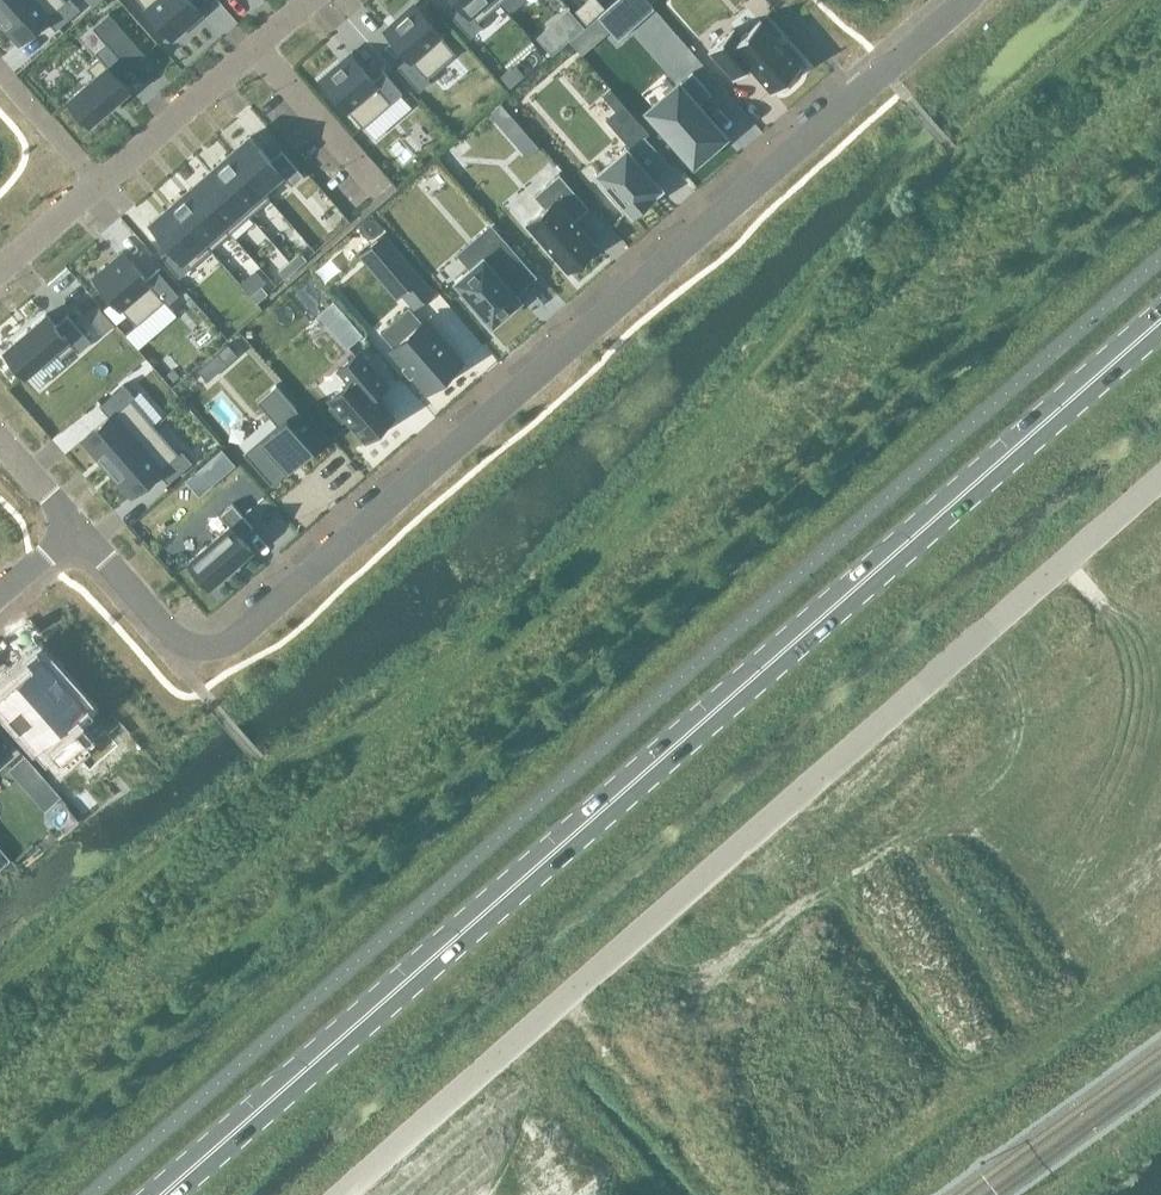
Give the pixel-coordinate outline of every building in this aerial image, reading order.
[(0,10),(0,19),(20,42),(46,19),(56,30),(77,11),(67,1),(67,0),(12,0),(0,10)] [(12,0),(0,0),(0,10),(12,0)] [(172,37),(201,12),(190,0),(139,0),(172,37)] [(499,3),(497,0),(459,0),(448,9),(471,36),(483,26),(478,21),(499,3)] [(655,8),(648,0),(617,0),(598,16),(619,39),(655,8)] [(456,52),(415,5),(386,30),(409,56),(398,66),(420,90),(431,80),(428,77),(456,52)] [(553,23),(569,41),(570,41),(586,27),(570,9),(553,23)] [(751,65),(774,91),(802,66),(762,19),(742,36),(735,28),(711,49),(736,77),(751,65)] [(95,76),(70,98),(90,122),(129,88),(119,76),(130,66),(145,54),(122,28),(107,40),(95,51),(100,56),(87,67),(95,76)] [(392,102),(403,92),(385,71),(374,81),(351,55),(322,80),(363,127),(392,102)] [(512,68),(501,77),(510,88),(521,78),(512,68)] [(698,106),(712,94),(693,73),(650,110),(694,160),(723,135),(698,106)] [(626,150),(599,173),(613,189),(609,192),(622,206),(626,203),(634,213),(651,198),(649,195),(659,187),(653,180),(670,165),(645,137),(650,132),(612,90),(605,96),(618,111),(608,119),(632,148),(628,151),(626,150)] [(503,127),(515,117),(502,103),(490,113),(503,127)] [(251,136),(230,154),(261,189),(262,189),(281,172),(292,185),(304,175),(282,150),(272,160),(251,136)] [(270,198),(262,189),(261,189),(230,154),(211,171),(250,215),(270,198)] [(230,232),(250,215),(211,171),(192,188),(230,232)] [(545,208),(527,223),(568,270),(597,245),(575,220),(589,207),(560,173),(534,195),(545,208)] [(211,249),(230,232),(192,188),(172,205),(211,249)] [(180,276),(211,249),(172,205),(152,222),(172,246),(162,256),(180,276)] [(385,235),(361,255),(396,297),(401,293),(421,276),(385,235)] [(469,297),(479,308),(493,324),(521,299),(517,293),(536,276),(508,244),(489,261),(484,255),(455,280),(469,297)] [(290,261),(296,268),(307,259),(301,252),(290,261)] [(124,253),(96,278),(137,325),(126,334),(138,348),(177,314),(168,304),(180,294),(158,269),(147,278),(124,253)] [(296,268),(290,261),(279,271),(286,278),(296,268)] [(258,302),(269,293),(262,285),(251,295),(258,302)] [(329,325),(345,312),(334,300),(319,313),(329,325)] [(87,316),(103,334),(115,324),(98,306),(87,316)] [(91,342),(69,316),(57,325),(47,314),(6,350),(26,373),(53,350),(61,359),(75,347),(79,353),(91,342)] [(393,347),(408,364),(402,369),(411,379),(417,374),(430,390),(427,393),(428,394),(464,362),(464,361),(460,364),(423,321),(393,347)] [(212,359),(220,369),(238,355),(229,344),(212,359)] [(352,386),(332,403),(336,408),(333,411),(345,425),(349,422),(368,445),(397,420),(384,404),(387,401),(382,395),(391,387),(363,355),(341,374),(352,386)] [(109,416),(83,439),(108,467),(155,426),(152,422),(162,414),(141,390),(135,395),(124,383),(99,405),(109,416)] [(272,484),(324,439),(277,385),(258,401),(278,424),(245,453),(272,484)] [(155,426),(108,467),(133,496),(159,473),(169,485),(194,463),(184,451),(180,454),(155,426)] [(223,449),(212,458),(224,471),(235,462),(223,449)] [(231,524),(190,560),(210,584),(252,548),(241,536),(253,526),(233,503),(222,513),(231,524)] [(9,752),(0,741),(0,760),(9,752)] [(61,796),(25,755),(9,769),(45,810),(61,796)] [(85,788),(77,794),(54,768),(45,776),(81,816),(97,802),(85,788)] [(10,859),(0,847),(0,867),(10,859)]
